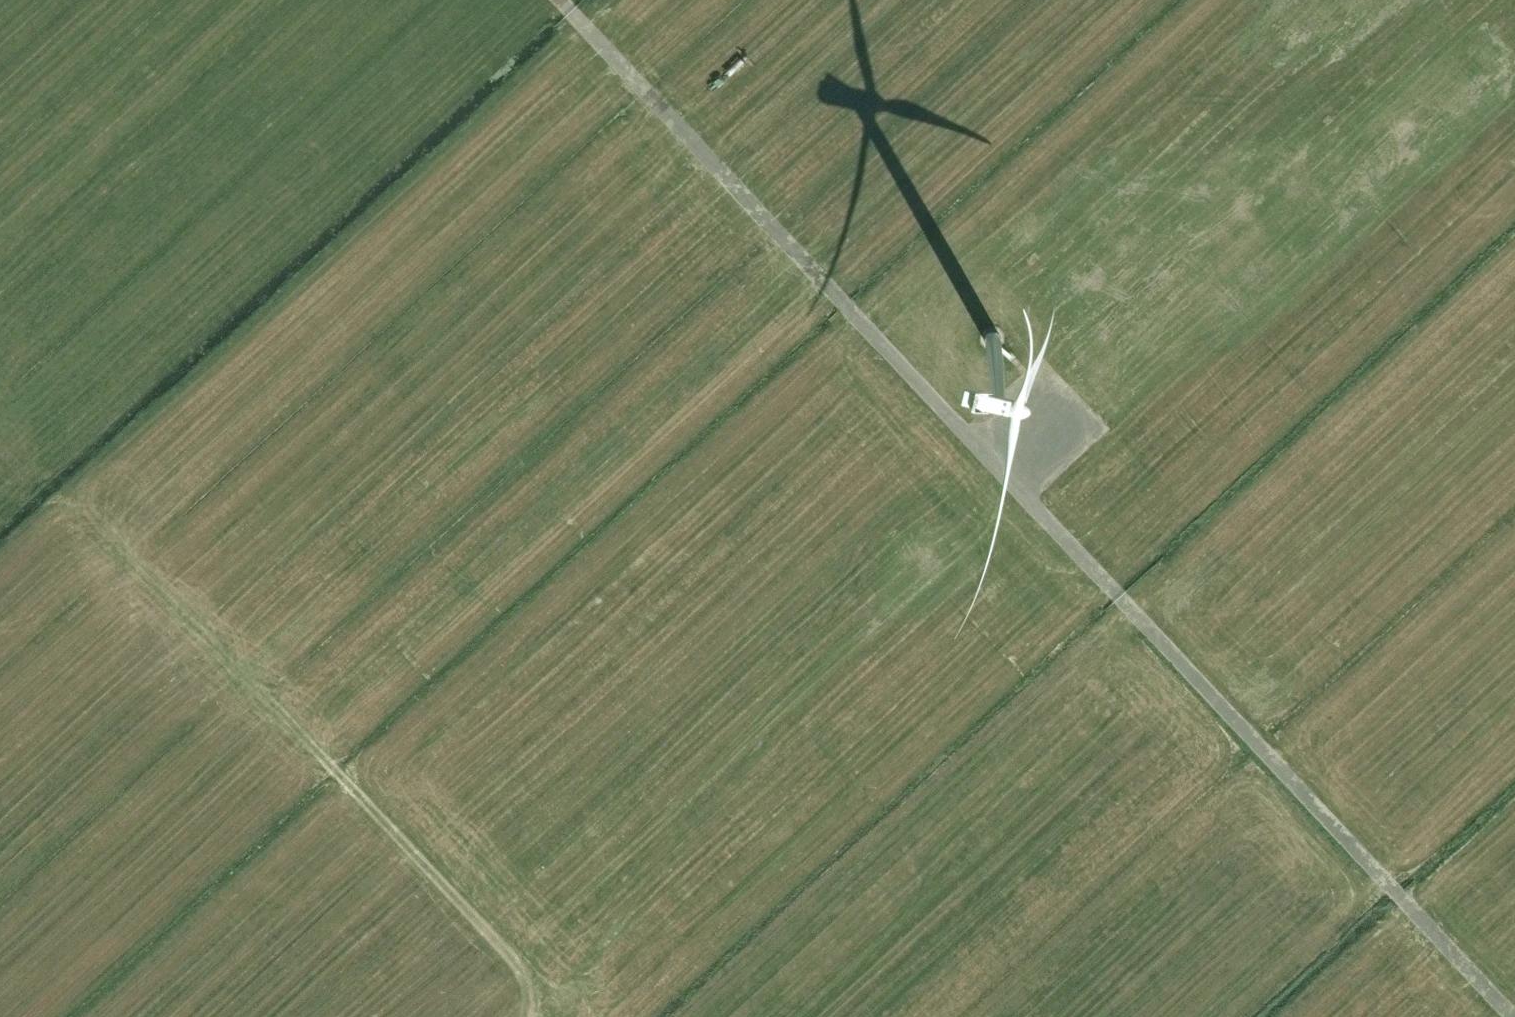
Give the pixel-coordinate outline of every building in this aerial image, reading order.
[(990,332),(987,334),(986,337),(985,340),(986,343),(988,345),(991,347),(994,347),(997,346),(999,344),(1001,341),(1001,338),(1000,335),(998,333),(996,332),(992,331),(990,332)]
